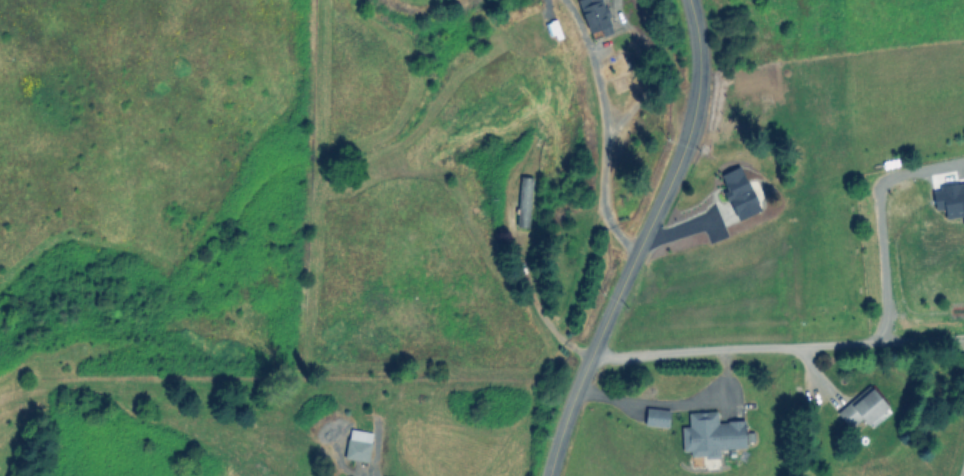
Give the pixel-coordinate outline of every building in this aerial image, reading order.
[(600,29),(602,35),(613,31),(603,0),(578,0),(588,32),(600,29)] [(736,220),(758,211),(740,165),(718,174),(736,220)] [(529,227),(530,176),(518,176),(517,227),(529,227)] [(835,411),(848,428),(862,418),(866,423),(887,407),(870,385),(835,411)] [(667,427),(669,410),(646,407),(643,424),(667,427)] [(744,420),(717,422),(717,411),(688,412),(688,426),(681,427),(682,451),(690,451),(690,457),(719,456),(718,448),(745,447),(744,420)] [(372,432),(349,428),(343,458),(367,462),(372,432)]
